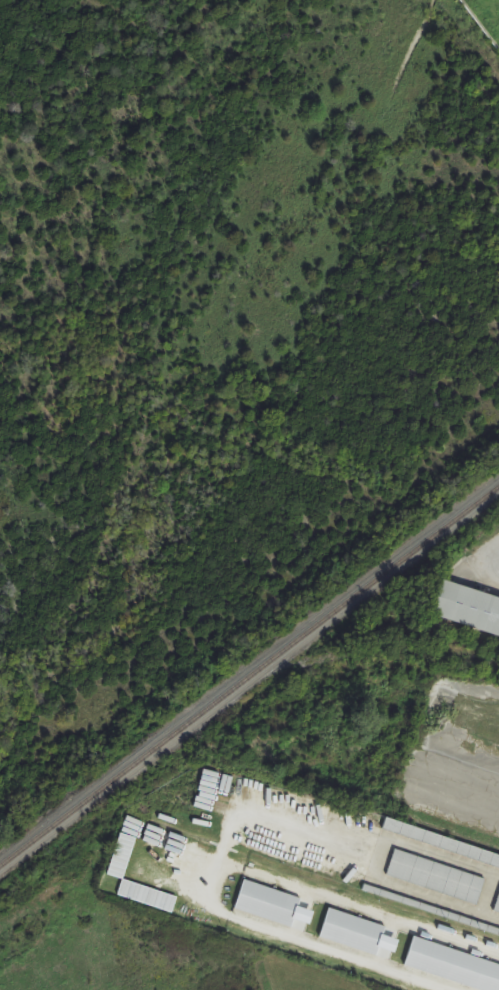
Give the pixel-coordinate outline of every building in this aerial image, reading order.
[(443,581),(432,616),(498,637),(498,598),(443,581)] [(387,877),(478,904),(486,877),(395,851),(387,877)] [(302,898),(245,881),(236,911),(292,928),(302,898)] [(321,939),(378,956),(386,926),(329,909),(321,939)] [(477,989),(498,989),(498,964),(413,938),(404,968),(477,989)]
